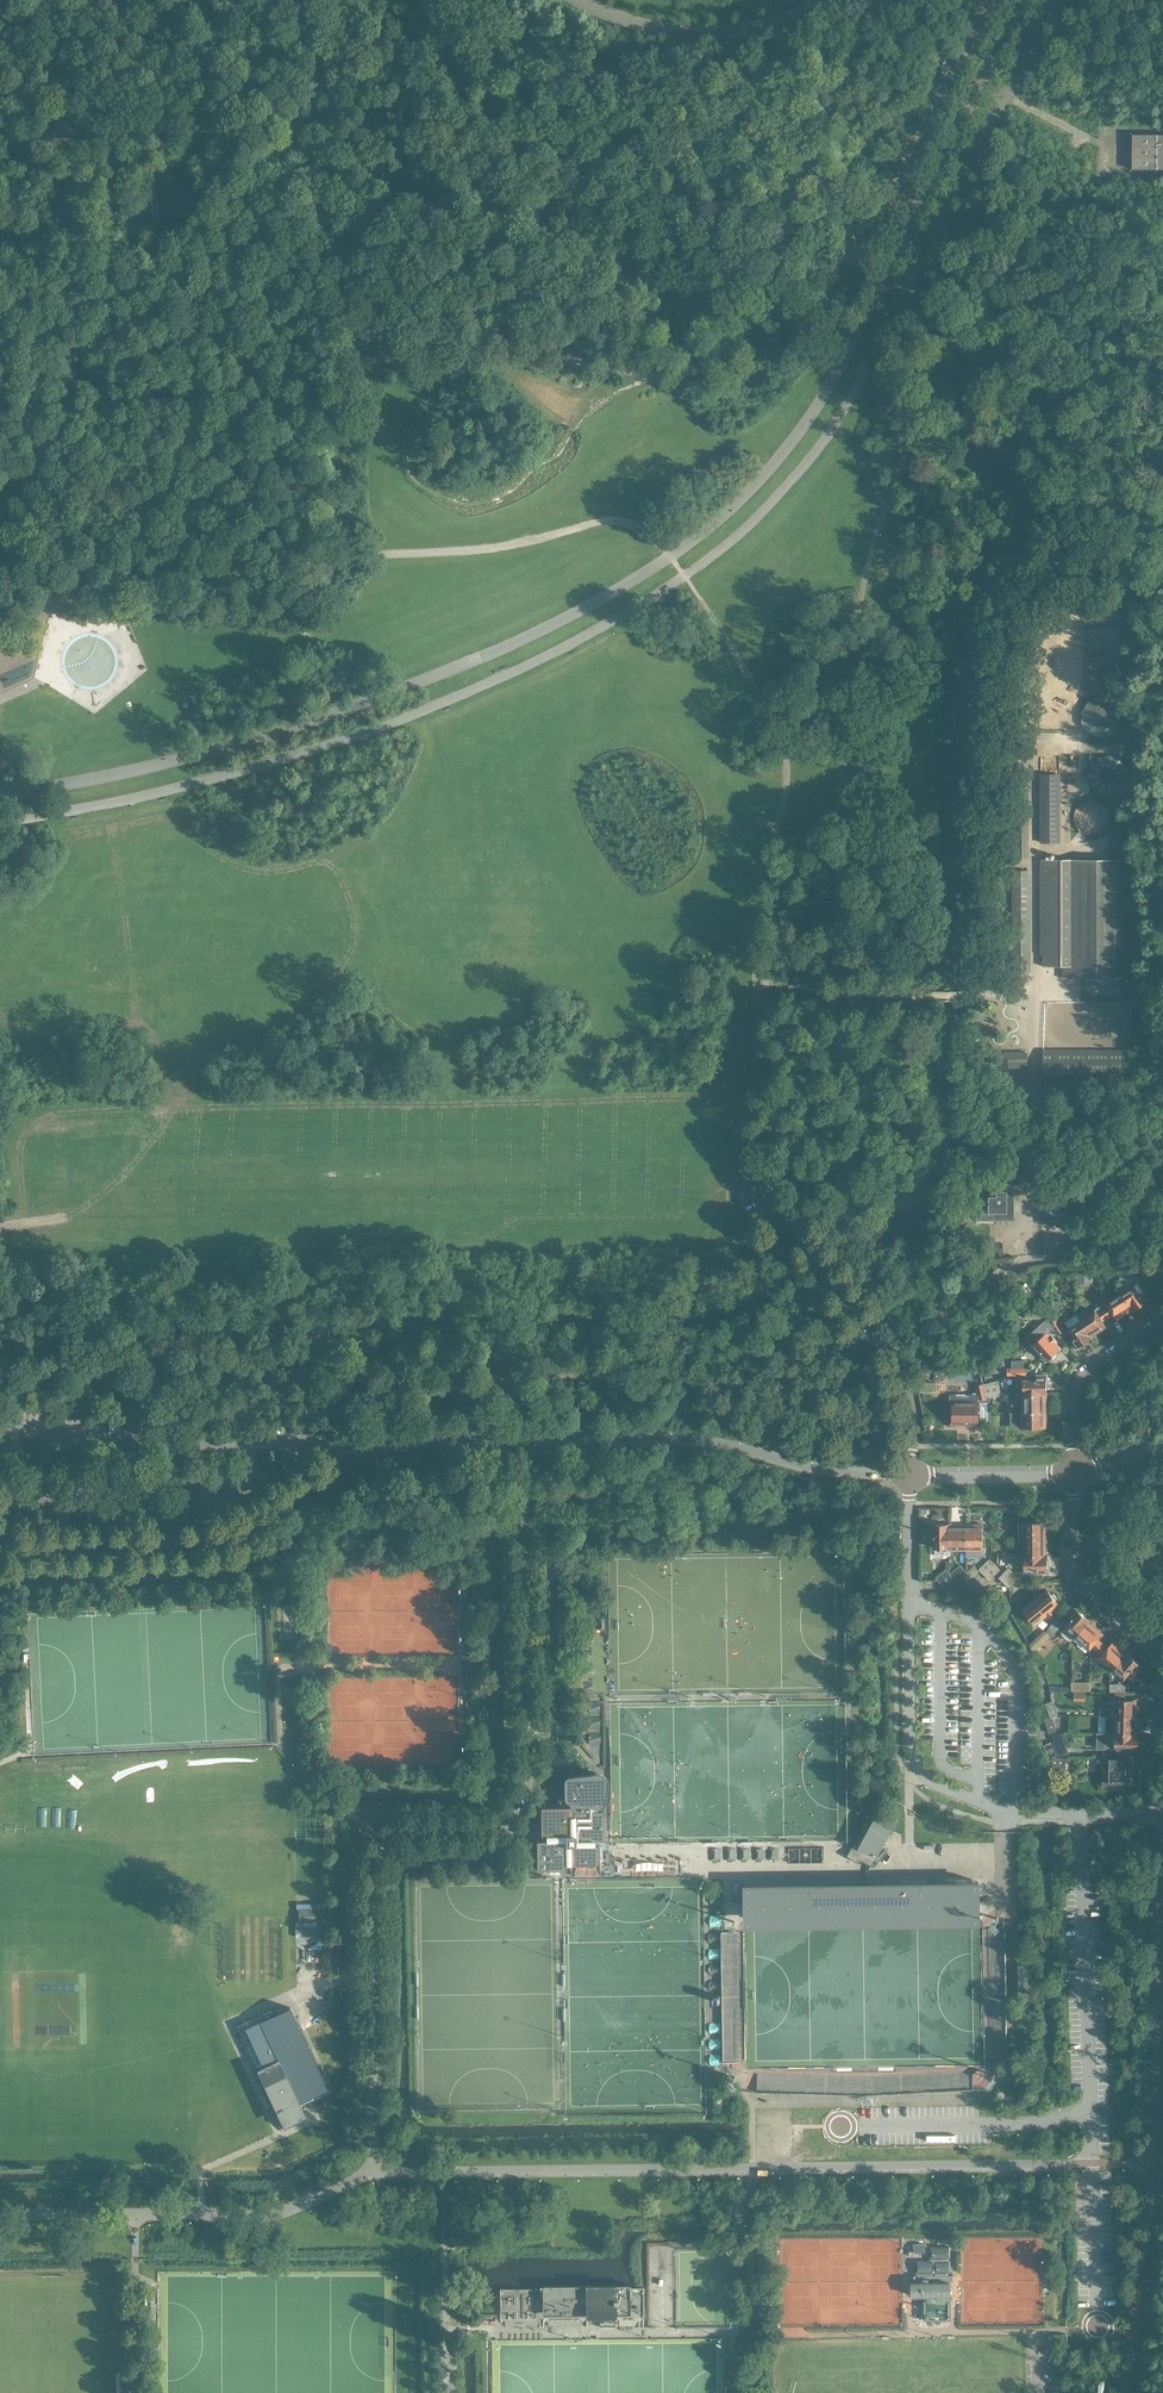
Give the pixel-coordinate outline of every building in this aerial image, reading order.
[(1162,169),(1162,135),(1133,134),(1132,169),(1162,169)] [(1085,698),(1085,733),(1119,733),(1119,698),(1085,698)] [(1094,793),(1128,787),(1123,754),(1089,759),(1094,793)] [(1043,843),(1058,843),(1058,774),(1043,774),(1043,843)] [(1125,849),(1125,824),(1113,824),(1113,849),(1125,849)] [(1123,978),(1123,859),(1043,859),(1043,966),(1063,966),(1063,978),(1123,978)] [(1015,870),(1015,983),(1029,983),(1029,870),(1015,870)] [(1009,1081),(1009,1068),(1027,1068),(1027,1052),(1003,1052),(1003,1096),(1003,1097),(1027,1097),(1027,1081),(1009,1081)] [(1129,1052),(1043,1052),(1043,1091),(1129,1090),(1129,1052)] [(989,1209),(992,1220),(1015,1220),(1015,1194),(1008,1194),(1008,1191),(997,1191),(997,1194),(978,1194),(978,1209),(989,1209)] [(1120,1274),(1120,1282),(1134,1282),(1134,1274),(1120,1274)] [(1145,1304),(1150,1301),(1145,1292),(1141,1294),(1140,1294),(1134,1285),(1122,1293),(1132,1308),(1133,1311),(1145,1303),(1145,1304)] [(1121,1315),(1132,1308),(1122,1293),(1107,1303),(1106,1302),(1104,1304),(1102,1301),(1099,1303),(1108,1317),(1113,1313),(1117,1319),(1122,1316),(1121,1315)] [(1103,1321),(1108,1317),(1099,1303),(1096,1305),(1098,1308),(1095,1310),(1095,1311),(1087,1316),(1083,1311),(1077,1316),(1081,1321),(1090,1335),(1101,1328),(1101,1329),(1106,1326),(1103,1321)] [(1026,1318),(1041,1318),(1041,1309),(1025,1310),(1026,1318)] [(1051,1324),(1053,1327),(1058,1335),(1064,1331),(1056,1319),(1050,1323),(1051,1324)] [(1092,1338),(1090,1335),(1081,1321),(1069,1328),(1075,1338),(1074,1338),(1074,1339),(1071,1341),(1076,1350),(1080,1347),(1080,1348),(1082,1347),(1081,1346),(1092,1338)] [(1054,1338),(1058,1335),(1053,1327),(1051,1324),(1048,1327),(1050,1329),(1033,1345),(1047,1361),(1051,1357),(1052,1358),(1053,1358),(1057,1355),(1056,1354),(1056,1353),(1060,1349),(1054,1342),(1056,1340),(1054,1338)] [(967,1369),(969,1379),(981,1377),(979,1367),(967,1369)] [(1027,1368),(1012,1368),(1007,1368),(1008,1377),(1027,1376),(1027,1368)] [(1047,1381),(1048,1381),(1048,1375),(1036,1375),(1036,1379),(1035,1379),(1035,1380),(1023,1380),(1024,1395),(1045,1395),(1047,1395),(1047,1381)] [(997,1381),(990,1383),(994,1397),(1000,1395),(997,1381)] [(994,1397),(990,1383),(984,1384),(987,1399),(990,1398),(994,1397)] [(987,1399),(984,1384),(976,1386),(978,1395),(978,1400),(981,1400),(987,1399)] [(990,1420),(990,1398),(987,1399),(981,1400),(978,1400),(978,1395),(953,1394),(952,1400),(954,1400),(953,1417),(952,1417),(952,1426),(966,1426),(966,1425),(968,1424),(968,1419),(970,1419),(990,1420)] [(1045,1403),(1045,1395),(1024,1395),(1024,1412),(1045,1412),(1046,1412),(1046,1403),(1045,1403)] [(1045,1420),(1045,1412),(1024,1412),(1015,1412),(1016,1427),(1046,1427),(1046,1420),(1045,1420)] [(1025,1511),(1025,1516),(1035,1516),(1035,1508),(1027,1508),(1027,1511),(1025,1511)] [(1021,1538),(1024,1537),(1046,1537),(1046,1529),(1047,1529),(1047,1522),(1021,1522),(1021,1538)] [(950,1551),(950,1526),(950,1524),(936,1524),(936,1523),(930,1523),(931,1536),(934,1536),(934,1537),(935,1537),(936,1556),(950,1556),(950,1551)] [(966,1550),(966,1525),(966,1524),(958,1524),(958,1526),(950,1526),(950,1551),(966,1550)] [(974,1525),(966,1525),(966,1550),(983,1550),(983,1524),(974,1524),(974,1525)] [(1047,1537),(1046,1537),(1024,1537),(1025,1554),(1046,1554),(1046,1546),(1047,1546),(1047,1537)] [(1048,1554),(1046,1554),(1025,1554),(1025,1569),(1037,1568),(1037,1570),(1037,1574),(1049,1574),(1049,1568),(1048,1568),(1048,1554)] [(985,1575),(995,1564),(990,1559),(980,1570),(985,1575)] [(949,1576),(951,1574),(950,1574),(950,1561),(946,1561),(946,1569),(936,1578),(942,1586),(951,1578),(949,1576)] [(995,1564),(985,1575),(990,1580),(1000,1569),(995,1564)] [(955,1584),(963,1576),(968,1572),(961,1565),(951,1574),(949,1576),(951,1578),(955,1584)] [(974,1566),(968,1572),(963,1576),(968,1581),(979,1572),(974,1566)] [(1004,1582),(1014,1573),(1009,1568),(1000,1578),(1004,1582)] [(1014,1573),(1004,1582),(1009,1587),(1018,1578),(1014,1573)] [(1056,1600),(1057,1597),(1054,1594),(1051,1594),(1048,1590),(1024,1608),(1035,1622),(1047,1614),(1049,1616),(1054,1612),(1052,1610),(1059,1604),(1056,1600)] [(1065,1627),(1066,1627),(1062,1632),(1062,1635),(1069,1641),(1072,1641),(1076,1637),(1088,1623),(1090,1621),(1079,1611),(1080,1611),(1076,1607),(1069,1615),(1072,1617),(1072,1618),(1072,1619),(1065,1627)] [(1052,1636),(1061,1624),(1055,1620),(1047,1632),(1052,1636)] [(1097,1631),(1088,1623),(1076,1637),(1090,1649),(1089,1650),(1094,1654),(1103,1644),(1097,1640),(1102,1634),(1098,1630),(1097,1631)] [(1039,1637),(1030,1645),(1034,1652),(1044,1643),(1039,1637)] [(1107,1648),(1103,1644),(1094,1654),(1099,1659),(1100,1658),(1113,1669),(1125,1655),(1116,1647),(1116,1646),(1112,1643),(1107,1648)] [(1127,1653),(1125,1655),(1113,1669),(1124,1679),(1132,1671),(1133,1670),(1136,1673),(1143,1665),(1138,1661),(1138,1662),(1127,1653)] [(1092,1689),(1092,1680),(1075,1680),(1076,1699),(1087,1699),(1087,1689),(1092,1689)] [(1113,1700),(1113,1716),(1137,1716),(1137,1709),(1138,1709),(1138,1699),(1132,1699),(1132,1700),(1113,1700)] [(1046,1704),(1051,1717),(1058,1715),(1053,1701),(1046,1704)] [(1062,1715),(1058,1715),(1051,1717),(1045,1719),(1050,1733),(1056,1731),(1055,1727),(1065,1724),(1062,1715)] [(1137,1716),(1113,1716),(1106,1715),(1106,1732),(1137,1733),(1137,1726),(1138,1726),(1138,1716),(1137,1716)] [(1070,1743),(1065,1732),(1053,1736),(1055,1742),(1051,1743),(1051,1742),(1044,1745),(1050,1759),(1051,1758),(1057,1755),(1057,1756),(1069,1755),(1070,1743)] [(1139,1744),(1139,1739),(1138,1738),(1138,1733),(1137,1733),(1106,1732),(1106,1750),(1124,1750),(1124,1753),(1128,1753),(1128,1750),(1138,1751),(1138,1745),(1139,1744)] [(1055,1772),(1051,1758),(1050,1759),(1044,1760),(1048,1774),(1055,1772)] [(1105,1758),(1104,1787),(1126,1787),(1126,1783),(1135,1783),(1136,1767),(1126,1767),(1126,1758),(1105,1758)] [(601,1778),(588,1778),(568,1778),(567,1779),(566,1779),(565,1780),(565,1781),(565,1807),(541,1807),(541,1836),(546,1836),(546,1840),(536,1840),(536,1870),(566,1870),(566,1865),(570,1865),(570,1875),(599,1875),(599,1845),(594,1845),(594,1841),(604,1841),(604,1812),(598,1812),(598,1805),(601,1805),(602,1804),(603,1803),(604,1802),(604,1801),(604,1781),(603,1780),(603,1779),(602,1779),(601,1778)] [(1050,1790),(1050,1800),(1059,1800),(1059,1790),(1050,1790)] [(876,1855),(886,1830),(887,1828),(889,1829),(894,1819),(880,1813),(882,1810),(869,1806),(848,1856),(873,1866),(888,1850),(886,1848),(879,1856),(876,1855)] [(798,1885),(798,1910),(857,1911),(857,1913),(868,1913),(868,1911),(928,1911),(928,1885),(798,1885)] [(299,1903),(300,1921),(309,1921),(310,1933),(327,1933),(326,1902),(299,1903)] [(987,1928),(989,2060),(1008,2059),(1006,1928),(987,1928)] [(721,1932),(723,2063),(741,2062),(740,1931),(721,1932)] [(1031,2000),(1031,1965),(1019,1965),(1019,2000),(1031,2000)] [(255,2066),(252,2067),(281,2131),(301,2122),(299,2116),(303,2114),(298,2103),(328,2089),(290,2006),(274,2014),(272,2010),(237,2027),(255,2066)] [(974,2090),(973,2071),(865,2077),(757,2074),(757,2092),(866,2095),(974,2090)] [(468,2226),(476,2226),(476,2214),(468,2214),(468,2226)] [(464,2238),(464,2247),(476,2246),(476,2238),(464,2238)] [(915,2244),(915,2253),(924,2253),(924,2244),(915,2244)] [(924,2295),(924,2320),(951,2320),(951,2300),(948,2300),(948,2295),(950,2295),(950,2282),(949,2282),(949,2281),(954,2281),(954,2275),(948,2275),(948,2272),(950,2272),(950,2263),(948,2263),(948,2257),(950,2257),(951,2247),(932,2247),(931,2261),(917,2261),(917,2275),(914,2275),(914,2282),(912,2282),(913,2295),(924,2295)] [(644,2318),(643,2288),(630,2288),(630,2284),(542,2285),(542,2288),(500,2289),(500,2319),(600,2319),(600,2326),(616,2326),(616,2318),(644,2318)]
